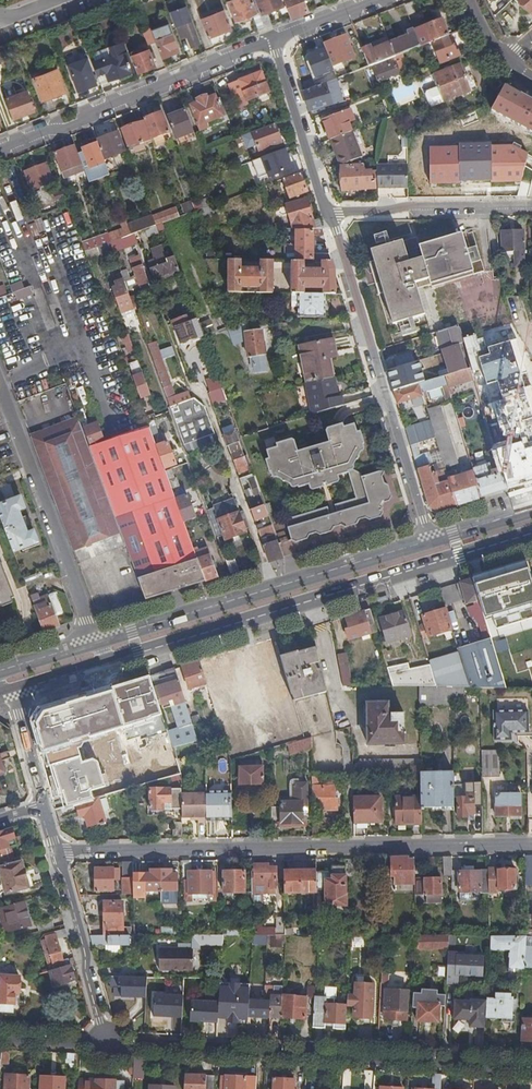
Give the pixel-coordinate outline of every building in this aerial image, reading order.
[(229,2),(236,21),(255,13),(250,0),(234,0),(229,2)] [(272,25),(266,12),(283,5),(281,0),(258,0),(263,14),(260,15),(265,28),(272,25)] [(308,11),(304,0),(285,0),(292,18),(308,11)] [(531,11),(531,0),(522,0),(531,11)] [(223,11),(203,20),(210,37),(230,29),(223,11)] [(258,31),(265,28),(260,15),(256,17),(254,20),(258,31)] [(431,41),(448,34),(442,19),(413,30),(419,46),(431,41)] [(190,21),(176,26),(181,38),(188,36),(192,47),(199,44),(190,21)] [(147,43),(155,40),(150,27),(142,30),(147,43)] [(419,46),(413,30),(413,29),(407,31),(408,35),(389,43),(394,55),(402,52),(419,46)] [(155,40),(162,58),(179,52),(172,33),(155,40)] [(441,64),(449,61),(449,59),(459,55),(455,44),(453,45),(448,34),(431,41),(441,64)] [(346,36),(324,44),(332,66),(354,57),(346,36)] [(389,43),(387,37),(369,44),(369,45),(370,45),(372,50),(389,43)] [(362,68),(364,67),(368,66),(362,48),(359,41),(353,44),(362,68)] [(93,65),(99,80),(109,76),(110,79),(131,70),(124,53),(120,43),(110,47),(114,57),(93,65)] [(394,55),(389,43),(372,50),(370,45),(369,45),(362,48),(368,66),(392,56),(394,55)] [(137,50),(131,52),(139,72),(155,66),(149,49),(138,53),(137,50)] [(68,54),(59,57),(64,71),(73,68),(68,54)] [(364,67),(367,74),(371,72),(372,76),(375,75),(377,81),(399,73),(392,56),(368,66),(364,67)] [(461,62),(432,74),(436,86),(423,91),(429,106),(476,88),(473,77),(467,79),(461,62)] [(90,67),(72,74),(78,91),(96,84),(90,67)] [(357,78),(367,74),(364,67),(362,68),(354,71),(357,78)] [(337,78),(347,74),(344,68),(334,72),(337,78)] [(56,70),(33,79),(42,101),(65,92),(56,70)] [(239,80),(247,101),(270,91),(261,71),(239,80)] [(352,75),(340,79),(346,97),(358,92),(352,75)] [(495,102),(505,85),(499,80),(494,76),(482,91),(495,102)] [(247,101),(239,80),(229,84),(237,105),(247,101)] [(303,91),(309,111),(332,104),(332,103),(336,102),(333,93),(329,95),(325,83),(303,91)] [(505,85),(495,102),(491,109),(531,131),(531,100),(505,85)] [(27,91),(7,98),(14,118),(34,111),(27,91)] [(227,114),(220,97),(216,98),(215,95),(207,98),(206,95),(196,98),(197,102),(190,104),(200,130),(225,120),(223,115),(227,114)] [(185,110),(167,116),(177,143),(195,136),(185,110)] [(322,121),(330,140),(352,132),(348,123),(354,120),(350,110),(322,121)] [(161,112),(143,118),(144,120),(151,138),(153,145),(164,141),(161,135),(169,131),(161,112)] [(126,131),(122,133),(126,147),(142,141),(142,142),(151,138),(144,120),(125,128),(126,131)] [(275,124),(242,136),(246,147),(257,143),(259,150),(281,142),(275,124)] [(359,129),(357,130),(367,155),(369,154),(359,129)] [(96,140),(97,142),(103,159),(110,157),(125,151),(117,131),(96,140)] [(171,138),(169,131),(161,135),(164,141),(171,138)] [(330,140),(329,140),(340,166),(362,157),(352,131),(352,132),(330,140)] [(83,151),(79,153),(85,170),(89,182),(109,175),(105,165),(103,159),(97,142),(82,148),(83,151)] [(75,145),(54,153),(63,178),(84,170),(75,145)] [(284,149),(262,157),(270,175),(292,167),(284,149)] [(46,163),(24,172),(31,190),(52,182),(46,163)] [(351,166),(341,167),(342,191),(376,189),(375,180),(377,180),(377,171),(363,172),(363,165),(353,166),(353,165),(351,165),(351,166)] [(378,187),(408,187),(408,165),(376,165),(377,171),(377,180),(378,187)] [(307,191),(299,172),(282,178),(290,197),(307,191)] [(231,177),(217,182),(220,191),(234,186),(231,177)] [(67,203),(62,190),(53,193),(55,200),(56,200),(59,206),(67,203)] [(322,228),(319,218),(313,220),(306,199),(286,205),(293,228),(322,228)] [(200,202),(177,210),(179,216),(188,213),(198,209),(203,208),(200,202)] [(211,205),(203,208),(198,209),(201,215),(213,211),(211,205)] [(176,207),(152,215),(155,225),(161,223),(179,216),(177,210),(176,207)] [(127,225),(131,234),(133,233),(136,232),(144,229),(155,225),(152,215),(127,225)] [(108,234),(108,235),(111,242),(131,234),(127,225),(126,222),(120,224),(122,229),(108,234)] [(155,225),(144,229),(146,234),(163,228),(161,223),(155,225)] [(524,230),(503,231),(503,250),(515,250),(515,266),(524,266),(524,230)] [(296,244),(313,245),(313,231),(296,231),(296,244)] [(466,231),(428,242),(421,244),(418,236),(385,245),(367,251),(373,272),(377,271),(383,293),(380,294),(389,325),(425,314),(418,288),(433,284),(433,286),(486,269),(474,231),(467,233),(466,231)] [(108,235),(83,244),(85,251),(97,247),(110,242),(111,242),(108,235)] [(110,242),(97,247),(99,254),(100,255),(113,250),(110,242)] [(332,262),(330,253),(313,254),(313,245),(296,244),(286,244),(286,253),(296,254),(296,259),(313,259),(313,261),(322,261),(332,262)] [(153,260),(147,262),(153,280),(179,271),(173,256),(166,259),(161,245),(149,249),(153,260)] [(97,247),(85,251),(88,258),(99,254),(97,247)] [(127,269),(120,272),(124,280),(125,284),(127,290),(134,288),(132,283),(137,281),(139,286),(148,283),(138,256),(129,259),(136,276),(130,278),(127,269)] [(241,260),(230,260),(229,293),(241,293),(241,286),(261,286),(261,293),(273,293),(273,261),(261,260),(261,269),(241,268),(241,260)] [(335,271),(332,262),(322,261),(322,270),(304,269),(305,261),(292,261),(293,294),(298,294),(304,294),(304,288),(323,288),(323,294),(326,294),(336,294),(335,271)] [(179,271),(153,280),(154,283),(180,273),(179,271)] [(373,272),(380,294),(383,293),(377,271),(373,272)] [(116,288),(112,289),(121,313),(134,308),(131,300),(130,297),(127,290),(125,284),(116,288)] [(325,317),(326,294),(323,294),(304,294),(298,294),(298,316),(325,317)] [(179,319),(171,321),(180,345),(202,337),(195,319),(188,321),(186,316),(178,318),(179,319)] [(200,329),(203,335),(213,331),(211,325),(200,329)] [(245,327),(245,325),(236,325),(238,339),(247,338),(249,356),(251,356),(251,366),(255,365),(255,371),(266,370),(261,325),(245,327)] [(438,332),(442,348),(449,346),(459,343),(463,342),(461,335),(458,326),(438,332)] [(131,355),(136,353),(128,334),(121,336),(124,344),(125,344),(128,353),(130,352),(131,355)] [(299,346),(307,382),(334,377),(330,357),(329,352),(337,351),(334,339),(299,346)] [(147,345),(170,406),(191,398),(188,391),(175,396),(171,384),(170,384),(155,342),(147,345)] [(430,372),(432,379),(446,376),(466,369),(464,364),(465,364),(459,343),(449,346),(455,367),(447,369),(446,367),(430,372)] [(168,358),(174,355),(171,347),(165,349),(168,358)] [(142,398),(151,394),(138,360),(129,364),(142,398)] [(452,386),(474,379),(473,374),(471,368),(466,369),(446,376),(451,392),(454,392),(452,386)] [(419,383),(423,396),(424,397),(429,396),(428,390),(443,386),(447,400),(453,398),(451,392),(446,376),(432,379),(419,383)] [(307,382),(313,414),(344,405),(342,395),(336,397),(335,388),(336,388),(334,377),(307,382)] [(206,385),(209,392),(222,388),(219,380),(206,385)] [(394,391),(398,403),(423,396),(419,383),(394,391)] [(78,385),(69,388),(80,416),(88,413),(78,385)] [(209,392),(208,393),(212,404),(226,399),(222,388),(209,392)] [(191,398),(170,406),(184,444),(205,436),(207,443),(216,440),(204,406),(194,397),(193,398),(191,398)] [(444,461),(446,467),(459,463),(441,404),(427,409),(431,419),(436,437),(441,455),(444,461)] [(77,416),(30,434),(31,437),(78,419),(77,416)] [(78,419),(31,437),(54,499),(56,498),(57,500),(55,501),(72,548),(120,530),(89,447),(78,419)] [(406,427),(411,445),(419,442),(436,437),(431,419),(406,427)] [(84,427),(91,446),(104,441),(96,422),(84,427)] [(383,499),(386,501),(390,500),(392,496),(389,485),(385,482),(383,475),(386,472),(385,471),(383,469),(360,477),(358,473),(351,469),(347,471),(346,464),(349,463),(353,465),(361,451),(357,449),(356,445),(363,443),(360,431),(356,432),(354,423),(343,427),(342,423),(330,426),(332,431),(326,433),(328,441),(316,445),(317,447),(310,449),(309,447),(297,451),(295,443),(289,444),(288,440),(276,443),(277,447),(267,450),(269,458),(265,459),(269,471),(277,469),(278,473),(276,477),(290,484),(293,480),(296,479),(298,487),(309,484),(310,487),(317,485),(316,482),(332,477),(333,480),(340,478),(339,475),(349,472),(357,498),(336,504),(342,525),(345,527),(357,523),(359,519),(365,517),(370,519),(380,516),(383,512),(382,508),(379,506),(383,499)] [(221,429),(237,474),(248,469),(247,465),(233,425),(221,429)] [(155,428),(150,430),(156,446),(160,444),(155,428)] [(91,446),(89,447),(120,530),(137,577),(197,558),(194,549),(184,522),(175,499),(168,479),(165,471),(164,468),(156,446),(150,430),(150,429),(91,446)] [(184,444),(187,454),(198,450),(200,455),(219,448),(216,440),(207,443),(205,436),(184,444)] [(160,444),(156,446),(164,468),(176,464),(168,441),(160,444)] [(411,445),(415,458),(423,455),(419,442),(411,445)] [(423,455),(415,458),(430,506),(436,510),(457,504),(447,472),(446,467),(444,461),(433,464),(431,458),(430,457),(427,457),(426,454),(423,455)] [(441,455),(431,458),(433,464),(444,461),(441,455)] [(474,470),(482,496),(508,489),(502,470),(499,471),(498,467),(496,468),(490,469),(489,464),(487,459),(472,463),(474,470)] [(170,469),(165,471),(168,479),(174,477),(170,469)] [(447,472),(457,504),(482,496),(474,470),(457,476),(455,470),(447,472)] [(248,501),(250,509),(264,504),(253,473),(239,478),(242,485),(248,483),(250,488),(247,489),(250,497),(253,497),(254,499),(248,501)] [(316,482),(317,485),(333,480),(332,477),(316,482)] [(211,497),(214,503),(230,497),(228,490),(211,497)] [(175,499),(184,522),(196,518),(187,495),(175,499)] [(208,512),(209,513),(218,537),(223,535),(222,534),(223,533),(225,539),(246,532),(232,496),(230,497),(214,503),(212,503),(214,509),(208,512)] [(14,551),(38,541),(34,531),(28,533),(25,525),(28,524),(25,517),(22,518),(19,510),(25,507),(21,497),(0,505),(0,516),(14,551)] [(270,502),(264,504),(268,513),(273,511),(270,502)] [(264,504),(250,509),(254,520),(262,517),(268,514),(268,513),(264,504)] [(334,526),(328,506),(286,519),(292,539),(296,542),(308,538),(310,534),(317,532),(320,534),(332,531),(334,526)] [(265,523),(271,520),(268,514),(262,517),(265,523)] [(258,529),(272,524),(271,520),(265,523),(257,526),(258,529)] [(263,545),(278,540),(272,524),(258,529),(263,545)] [(269,561),(283,557),(278,540),(263,545),(269,561)] [(194,549),(197,558),(205,580),(218,577),(207,547),(201,549),(198,549),(198,548),(194,549)] [(225,557),(231,573),(239,570),(233,554),(225,557)] [(197,558),(137,577),(145,598),(205,580),(197,558)] [(1,599),(2,602),(11,598),(14,597),(1,563),(0,563),(0,599),(1,599)] [(38,572),(23,577),(26,585),(41,580),(38,572)] [(506,687),(531,687),(531,678),(530,672),(518,672),(508,637),(502,619),(501,613),(488,572),(473,577),(491,638),(506,687)] [(485,639),(491,638),(473,577),(460,581),(466,603),(474,601),(475,604),(467,606),(470,614),(472,614),(479,624),(481,624),(485,639)] [(507,588),(513,609),(514,612),(531,606),(531,580),(507,588)] [(44,630),(60,625),(56,615),(63,612),(55,592),(39,598),(37,593),(30,595),(44,630)] [(11,598),(2,602),(1,599),(0,599),(0,606),(1,605),(3,606),(12,603),(12,601),(11,598)] [(514,612),(515,615),(531,609),(531,606),(514,612)] [(452,629),(446,607),(423,614),(425,623),(419,625),(423,637),(452,629)] [(369,609),(346,616),(349,628),(346,629),(349,639),(372,632),(369,623),(373,622),(369,609)] [(513,609),(501,613),(502,619),(515,615),(514,612),(513,609)] [(515,615),(502,619),(508,637),(531,629),(531,609),(515,615)] [(403,611),(380,618),(387,641),(411,634),(403,611)] [(474,686),(480,686),(506,687),(491,638),(485,639),(462,646),(474,686)] [(462,662),(471,686),(474,686),(462,646),(458,648),(459,651),(459,652),(462,662)] [(284,668),(291,692),(308,687),(309,691),(326,686),(317,649),(299,655),(298,651),(280,656),(284,668)] [(459,652),(459,651),(429,660),(430,662),(459,652)] [(346,652),(337,654),(343,680),(351,679),(346,652)] [(432,672),(462,662),(459,652),(430,662),(430,664),(432,672)] [(200,660),(191,663),(192,666),(184,669),(190,688),(207,683),(200,660)] [(437,686),(452,686),(471,686),(462,662),(432,672),(437,686)] [(393,685),(420,686),(437,686),(432,672),(430,664),(410,668),(408,663),(387,667),(393,685)] [(175,668),(151,676),(159,703),(173,699),(175,704),(186,701),(175,668)] [(420,686),(420,704),(453,704),(452,686),(437,686),(420,686)] [(367,702),(367,744),(404,744),(404,714),(388,713),(388,703),(367,702)] [(528,709),(494,710),(494,739),(511,739),(511,731),(529,731),(528,709)] [(304,738),(288,743),(291,753),(312,748),(311,737),(304,738)] [(498,777),(498,750),(482,751),(482,777),(498,777)] [(5,772),(1,761),(11,758),(9,751),(0,754),(0,774),(5,772)] [(239,766),(240,783),(263,783),(262,766),(251,766),(251,762),(240,762),(240,766),(239,766)] [(421,772),(421,775),(422,796),(422,807),(454,806),(454,772),(421,772)] [(181,773),(171,776),(171,787),(181,787),(181,773)] [(318,776),(312,776),(311,776),(311,785),(312,785),(312,798),(318,798),(318,811),(339,812),(338,800),(335,799),(335,781),(324,781),(324,785),(319,785),(318,776)] [(290,781),(290,801),(294,801),(293,786),(295,785),(296,784),(296,782),(300,782),(300,779),(293,779),(291,779),(290,781)] [(474,802),(482,802),(481,780),(464,781),(464,796),(458,797),(458,816),(467,816),(467,813),(473,813),(474,812),(474,802)] [(281,806),(272,807),(272,823),(281,823),(302,822),(303,815),(303,812),(303,806),(308,806),(308,782),(300,782),(296,782),(296,784),(295,785),(293,786),(294,801),(290,801),(281,801),(281,806)] [(214,794),(206,794),(206,820),(232,819),(232,795),(231,787),(214,787),(214,794)] [(171,808),(171,788),(164,788),(150,788),(151,809),(164,809),(164,808),(171,808)] [(520,791),(495,792),(496,815),(520,814),(520,791)] [(182,798),(182,816),(197,816),(198,822),(206,821),(206,820),(206,794),(206,793),(197,793),(197,797),(182,798)] [(396,824),(422,824),(422,807),(422,796),(395,796),(396,824)] [(381,797),(353,797),(354,822),(381,821),(381,797)] [(99,800),(79,805),(75,806),(79,817),(85,815),(89,827),(100,824),(100,825),(106,824),(99,800)] [(243,808),(232,808),(233,827),(243,827),(243,808)] [(302,822),(281,823),(281,827),(285,826),(285,827),(292,827),(292,826),(308,826),(308,815),(303,815),(302,822)] [(173,817),(173,839),(182,839),(182,817),(173,817)] [(12,829),(0,833),(0,859),(8,857),(13,856),(11,847),(17,845),(12,829)] [(409,859),(409,856),(390,857),(390,875),(394,875),(394,883),(415,883),(415,878),(414,858),(409,859)] [(133,871),(132,860),(122,861),(123,894),(127,894),(133,894),(133,875),(133,871)] [(190,870),(190,860),(182,860),(183,900),(215,899),(215,870),(190,870)] [(21,863),(7,867),(6,866),(5,866),(5,867),(0,868),(0,872),(6,894),(28,887),(21,863)] [(267,863),(251,863),(251,879),(251,885),(252,892),(270,892),(271,877),(278,877),(277,866),(267,866),(267,863)] [(332,871),(317,872),(317,888),(325,888),(325,911),(336,911),(336,905),(347,905),(347,893),(346,893),(346,874),(345,874),(345,866),(332,866),(332,871)] [(95,868),(95,890),(113,889),(113,879),(119,879),(119,867),(95,868)] [(161,889),(161,868),(150,868),(150,871),(143,871),(143,875),(133,875),(133,894),(134,896),(145,896),(145,890),(161,889)] [(171,869),(161,868),(161,889),(177,889),(177,872),(171,872),(171,869)] [(515,868),(488,869),(488,891),(497,891),(497,889),(505,889),(505,893),(509,893),(508,889),(516,888),(515,868)] [(300,892),(300,869),(284,869),(284,892),(300,892)] [(317,872),(316,869),(300,869),(300,892),(317,891),(317,888),(317,872)] [(488,891),(488,869),(480,869),(481,870),(452,870),(452,872),(452,891),(467,891),(467,897),(475,897),(476,891),(481,891),(481,892),(488,892),(488,891)] [(251,885),(251,879),(245,879),(245,870),(223,870),(223,892),(245,891),(245,885),(251,885)] [(441,877),(415,878),(415,883),(415,894),(426,894),(426,901),(438,901),(438,893),(441,893),(441,877)] [(104,901),(104,934),(123,935),(122,901),(104,901)] [(31,927),(24,902),(3,908),(10,932),(31,927)] [(285,932),(285,916),(276,915),(276,932),(285,932)] [(37,924),(39,932),(54,928),(51,920),(37,924)] [(54,969),(70,965),(68,959),(62,960),(57,940),(67,937),(65,929),(54,932),(55,934),(45,937),(47,944),(54,969)] [(104,934),(90,935),(93,945),(97,944),(106,943),(106,951),(119,951),(119,944),(129,944),(129,935),(123,935),(104,934)] [(223,934),(218,934),(193,935),(193,943),(201,944),(222,944),(223,934)] [(285,947),(285,934),(275,934),(270,934),(270,947),(285,947)] [(448,947),(449,934),(416,934),(415,948),(448,947)] [(526,959),(527,935),(490,935),(490,949),(509,949),(508,967),(525,968),(526,961),(526,959)] [(201,944),(193,943),(193,947),(193,959),(201,959),(201,944)] [(42,945),(49,971),(50,970),(54,969),(47,944),(42,945)] [(193,959),(193,947),(160,947),(159,967),(193,968),(193,959)] [(457,952),(448,952),(446,985),(458,985),(459,974),(480,975),(480,967),(483,967),(483,961),(480,960),(480,955),(457,955),(457,952)] [(74,980),(70,965),(54,969),(50,970),(55,985),(74,980)] [(1,1025),(2,1012),(13,1013),(13,1005),(14,1005),(15,994),(18,994),(19,978),(17,974),(9,973),(8,976),(0,976),(0,1025),(1,1025)] [(355,984),(348,984),(347,1004),(355,1004),(354,1016),(371,1017),(373,983),(355,982),(355,984)] [(281,1017),(282,994),(272,994),(273,985),(265,984),(263,1000),(249,999),(248,1015),(270,1017),(270,1016),(281,1017)] [(315,996),(315,985),(307,985),(307,996),(282,994),(281,1017),(305,1018),(306,1013),(313,1013),(315,996)] [(408,990),(386,988),(385,1001),(384,1018),(406,1019),(407,1002),(408,1002),(408,990)] [(421,992),(413,992),(412,998),(412,1007),(417,1007),(416,1020),(439,1022),(440,1005),(445,1005),(445,994),(437,993),(438,989),(421,988),(421,992)] [(346,1028),(347,1004),(334,1003),(335,997),(315,996),(313,1013),(313,1026),(326,1027),(326,1022),(334,1023),(334,1028),(346,1028)] [(501,998),(487,998),(487,1000),(486,1017),(502,1018),(502,1021),(515,1021),(515,1014),(513,1014),(514,996),(501,996),(501,998)] [(220,1020),(218,1021),(217,1036),(226,1037),(227,1021),(244,1022),(246,1005),(244,999),(231,998),(230,1004),(222,1003),(220,1020)] [(486,1017),(487,1000),(455,999),(454,1018),(470,1019),(470,1025),(485,1026),(486,1017)] [(521,1040),(528,1040),(528,1041),(531,1041),(531,1019),(522,1018),(521,1040)] [(208,1021),(207,1036),(216,1036),(217,1022),(208,1021)] [(247,1023),(246,1038),(255,1038),(256,1025),(253,1023),(247,1023)] [(9,1050),(1,1050),(0,1065),(8,1065),(9,1050)] [(143,1058),(134,1057),(133,1075),(141,1075),(143,1058)] [(432,1074),(431,1088),(441,1088),(441,1074),(432,1074)] [(29,1076),(5,1075),(4,1088),(29,1088),(29,1076)] [(185,1075),(184,1088),(214,1088),(214,1076),(185,1075)] [(258,1078),(247,1078),(247,1077),(222,1076),(221,1088),(257,1088),(258,1078)] [(66,1078),(41,1077),(40,1088),(65,1088),(66,1078)] [(295,1080),(274,1078),(273,1088),(294,1088),(295,1080)] [(79,1080),(78,1088),(125,1088),(125,1081),(79,1080)]
